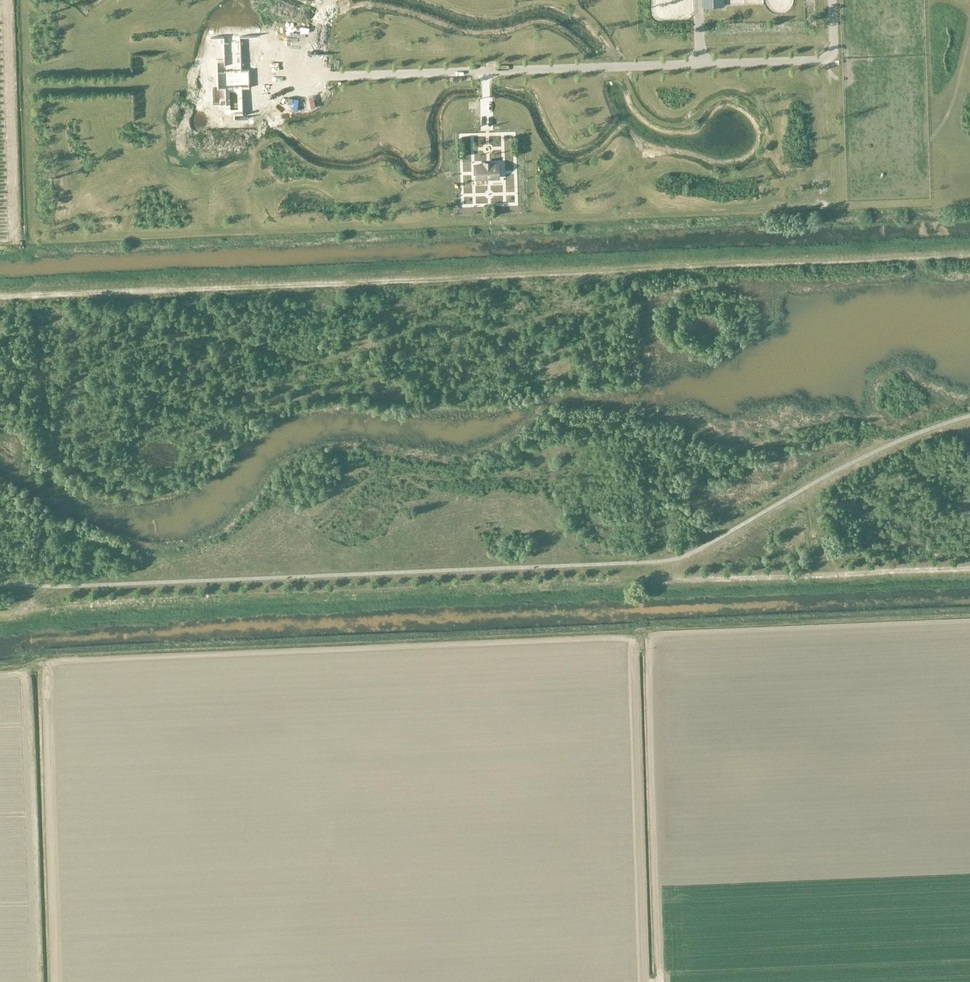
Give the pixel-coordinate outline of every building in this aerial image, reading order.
[(224,61),(216,61),(217,89),(225,89),(225,99),(220,99),(220,104),(220,107),(225,107),(225,109),(225,110),(225,112),(225,113),(225,115),(227,115),(228,115),(234,115),(235,115),(243,115),(242,88),(249,88),(249,70),(242,71),(241,42),(240,42),(240,41),(240,37),(224,38),(224,42),(223,42),(224,61)] [(476,177),(498,177),(497,165),(475,165),(476,177)] [(673,640),(673,633),(665,633),(666,645),(682,644),(681,640),(673,640)]
